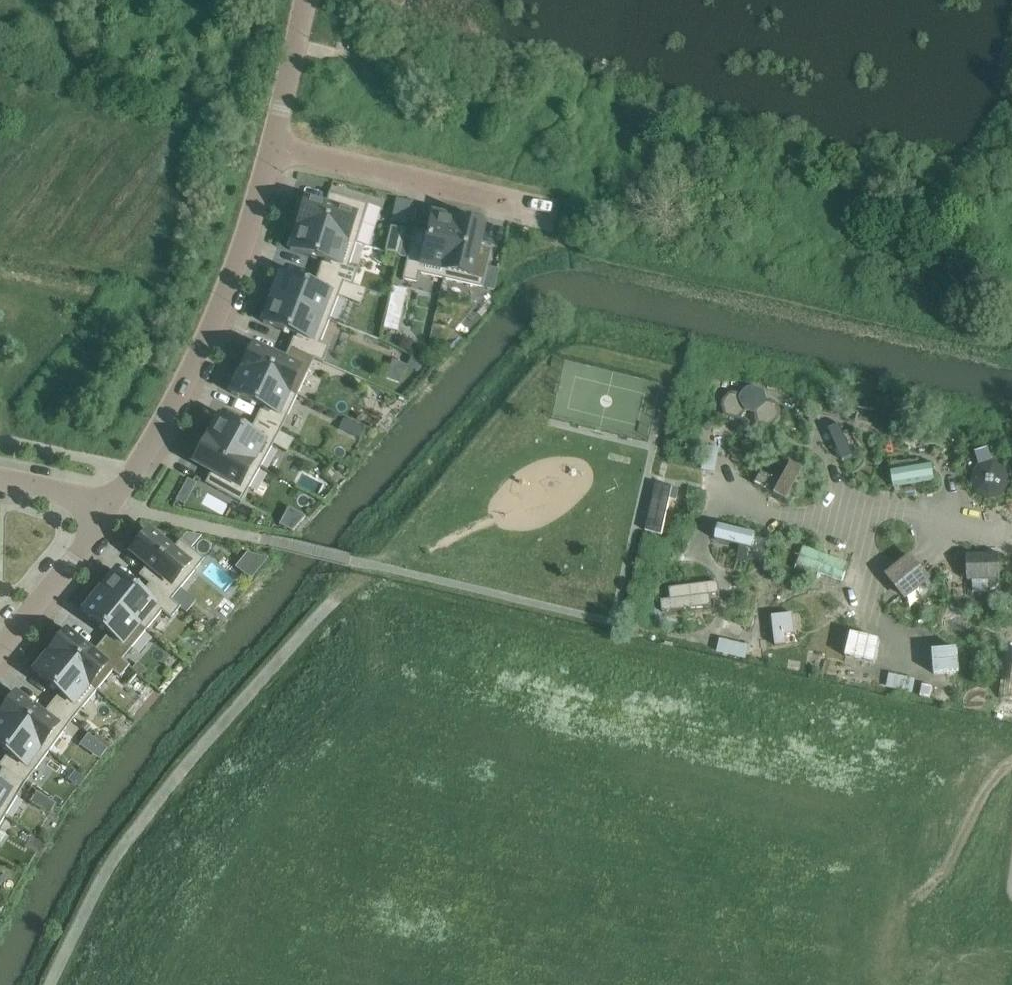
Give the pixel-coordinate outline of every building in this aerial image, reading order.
[(304,199),(296,224),(356,243),(367,205),(329,193),(324,206),(304,199)] [(413,231),(402,280),(416,283),(419,274),(443,279),(457,219),(456,219),(455,220),(431,214),(426,234),(413,231)] [(457,219),(443,279),(482,288),(491,249),(477,246),(482,225),(457,219)] [(318,273),(343,282),(343,283),(352,286),(357,270),(348,267),(356,243),(296,224),(296,225),(297,226),(289,250),(322,260),(318,273)] [(400,255),(405,230),(390,227),(384,252),(400,255)] [(338,296),(343,283),(343,282),(318,273),(313,286),(281,273),(272,298),(329,320),(338,296)] [(343,283),(338,296),(360,306),(366,290),(352,286),(343,283)] [(391,293),(387,313),(400,316),(405,297),(391,293)] [(320,343),(329,320),(272,298),(264,319),(262,322),(294,335),(290,348),(313,359),(322,363),(329,347),(320,343)] [(241,370),(296,396),(313,359),(290,348),(284,361),(252,346),(241,370)] [(418,371),(422,364),(411,358),(408,365),(418,371)] [(230,393),(262,407),(257,420),(279,432),(296,396),(241,370),(240,370),(230,393)] [(775,406),(773,405),(764,402),(761,394),(759,392),(751,390),(749,391),(743,398),(734,395),(731,396),(726,402),(725,405),(728,412),(731,415),(738,416),(740,415),(741,413),(744,407),(749,409),(759,411),(759,420),(761,421),(769,423),(772,422),(777,417),(778,414),(775,406)] [(279,432),(257,420),(249,432),(219,416),(207,438),(206,437),(205,438),(259,468),(279,432)] [(840,455),(843,460),(854,455),(847,439),(840,424),(829,429),(840,455)] [(355,425),(351,434),(359,438),(363,428),(355,425)] [(240,503),(259,468),(205,438),(193,461),(211,472),(205,483),(240,503)] [(756,483),(755,485),(775,495),(787,502),(794,489),(804,470),(803,469),(792,463),(782,483),(762,472),(756,483)] [(935,480),(932,463),(908,467),(892,469),(894,486),(935,480)] [(981,467),(975,478),(978,491),(989,497),(1001,493),(1007,482),(1004,470),(993,464),(981,467)] [(192,491),(189,489),(193,482),(187,479),(176,500),(184,505),(192,491)] [(662,534),(673,487),(657,484),(656,483),(646,530),(662,534)] [(719,525),(716,539),(752,548),(756,534),(719,525)] [(138,576),(149,584),(170,601),(171,600),(204,560),(180,540),(172,550),(148,531),(131,552),(147,565),(138,576)] [(849,563),(804,546),(797,565),(843,582),(849,563)] [(246,553),(241,560),(256,573),(268,559),(246,553)] [(1000,554),(968,555),(968,580),(1001,579),(1000,554)] [(912,557),(889,576),(907,598),(929,580),(912,557)] [(149,584),(141,593),(115,571),(99,592),(146,631),(161,611),(171,619),(180,607),(171,600),(170,601),(149,584)] [(719,582),(669,588),(670,599),(661,600),(663,612),(712,606),(710,595),(720,594),(719,582)] [(100,643),(121,661),(122,660),(146,631),(99,592),(82,612),(108,634),(100,643)] [(796,634),(793,613),(772,615),(776,646),(786,645),(785,635),(796,634)] [(100,643),(92,653),(84,646),(65,631),(49,651),(97,690),(112,671),(120,677),(129,666),(122,660),(121,661),(100,643)] [(846,657),(874,663),(880,640),(852,633),(846,657)] [(935,674),(960,672),(958,648),(933,650),(935,674)] [(51,704),(72,721),(97,690),(49,651),(48,652),(49,652),(33,672),(59,694),(51,704)] [(998,698),(1011,699),(1011,663),(1003,662),(998,698)] [(51,704),(43,715),(15,694),(0,713),(0,716),(48,752),(72,721),(51,704)] [(0,716),(0,749),(7,754),(0,764),(0,768),(2,769),(3,768),(25,784),(48,752),(0,716)] [(102,744),(101,744),(95,751),(102,757),(108,749),(102,744)] [(4,817),(25,784),(3,768),(2,769),(0,773),(0,814),(4,817)] [(75,771),(69,780),(78,787),(85,778),(75,771)]
